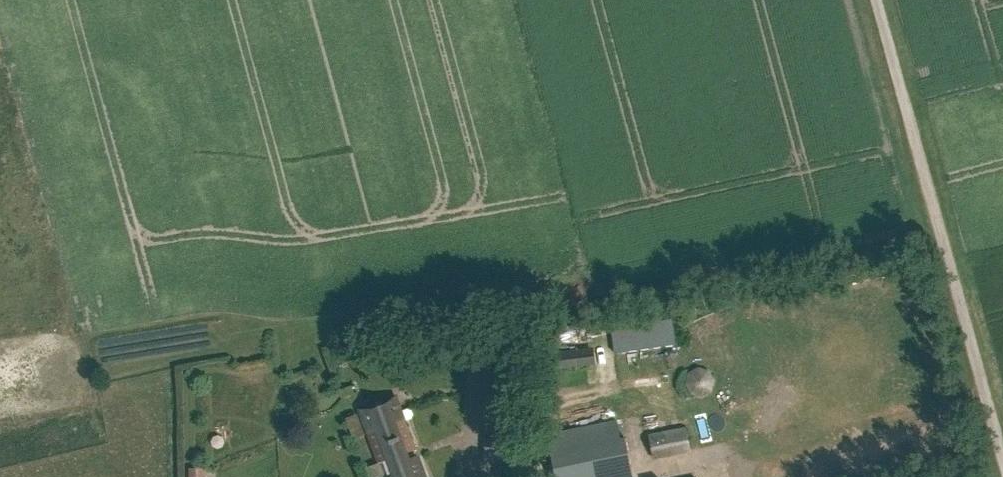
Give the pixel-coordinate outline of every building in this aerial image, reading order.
[(612,330),(615,354),(675,345),(671,322),(612,330)] [(554,369),(596,364),(594,347),(552,352),(554,369)] [(416,457),(414,450),(415,449),(404,419),(396,396),(390,399),(364,408),(359,410),(367,433),(378,463),(380,462),(385,476),(424,476),(416,457)] [(653,458),(691,451),(686,427),(648,434),(653,458)] [(553,476),(604,476),(604,458),(553,458),(553,476)]
